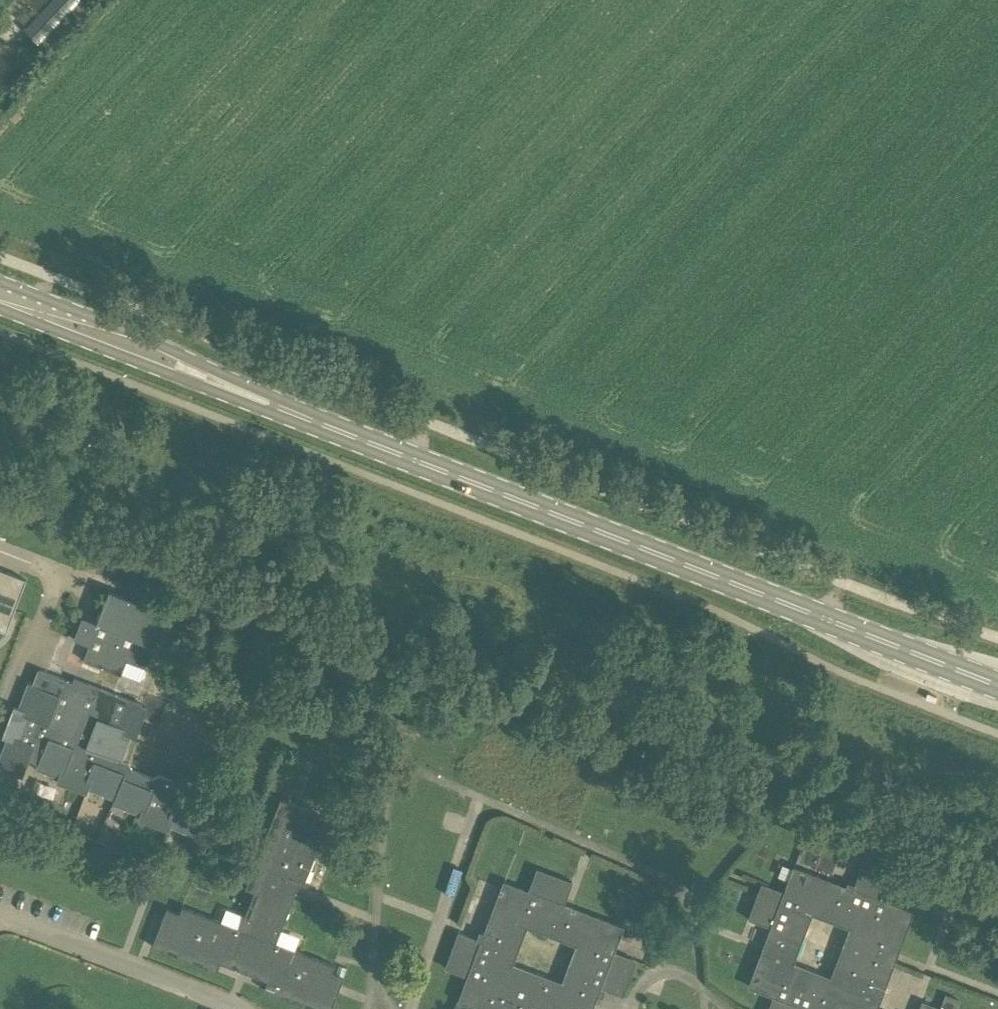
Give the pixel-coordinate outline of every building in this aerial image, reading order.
[(25,29),(46,48),(87,4),(82,0),(53,0),(25,29)] [(6,632),(27,579),(19,577),(0,569),(0,630),(6,632)] [(156,645),(169,613),(111,590),(98,624),(99,625),(91,645),(85,660),(123,675),(128,660),(147,668),(156,645)] [(195,836),(208,804),(179,793),(173,779),(159,773),(152,778),(133,771),(131,762),(124,759),(133,735),(138,737),(149,707),(145,705),(146,704),(75,677),(73,683),(42,671),(37,684),(30,681),(20,708),(14,706),(3,736),(9,738),(0,760),(0,766),(25,776),(33,755),(42,759),(38,770),(59,778),(58,781),(87,792),(88,789),(116,800),(113,806),(141,816),(140,820),(168,831),(170,826),(195,836)] [(212,681),(195,674),(190,689),(206,695),(212,681)] [(264,990),(313,1008),(331,1008),(343,977),(330,972),(333,965),(275,943),(299,880),(304,882),(314,856),(310,854),(320,829),(313,826),(318,814),(280,799),(245,889),(254,892),(240,929),(181,906),(179,913),(166,908),(151,946),(216,971),(220,963),(267,981),(264,990)] [(886,979),(911,911),(883,900),(890,881),(859,870),(851,890),(793,867),(782,895),(762,888),(750,919),(770,927),(748,986),(776,996),(772,1008),(807,1008),(808,1007),(812,1008),(875,1008),(886,979)] [(532,893),(504,883),(481,941),(462,934),(450,966),(469,973),(459,1001),(458,1002),(476,1008),(592,1008),(600,988),(622,996),(636,960),(613,952),(623,927),(563,905),(572,882),(540,870),(532,893)] [(946,994),(940,1007),(944,1008),(957,1008),(960,999),(946,994)]
